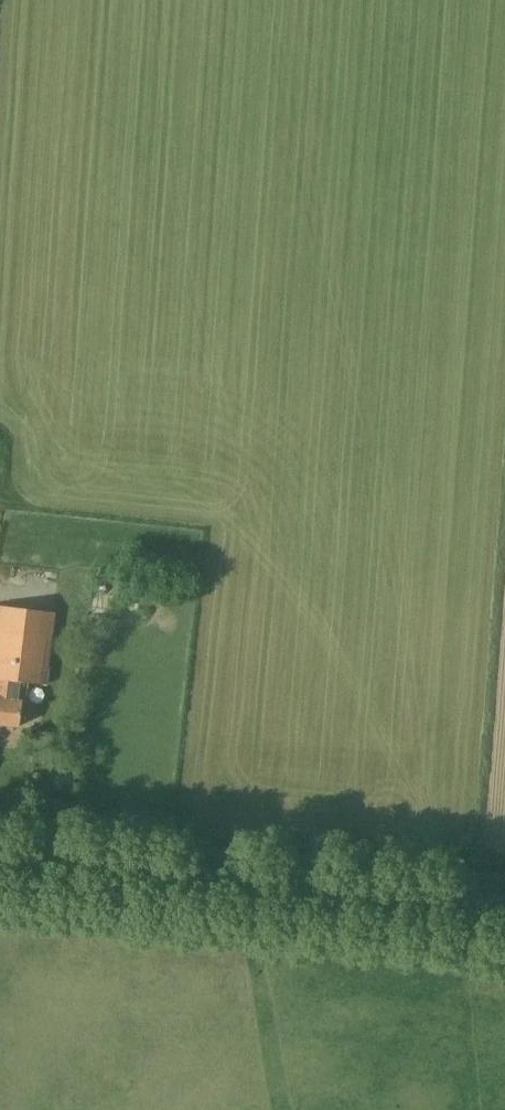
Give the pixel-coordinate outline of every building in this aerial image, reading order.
[(45,685),(54,613),(0,606),(0,725),(18,727),(21,702),(27,703),(29,683),(45,685)]
